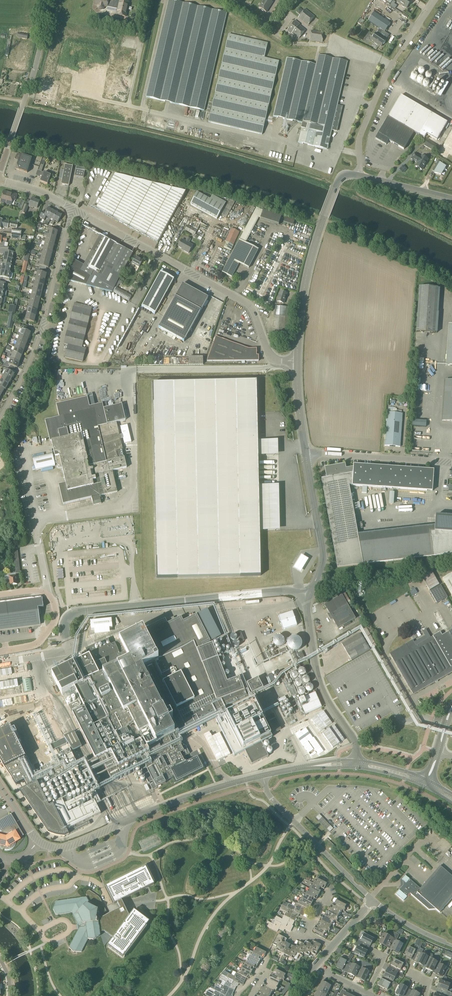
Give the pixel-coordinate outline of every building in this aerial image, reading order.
[(95,4),(98,5),(98,6),(98,7),(98,8),(99,9),(100,10),(101,10),(103,9),(104,7),(104,6),(107,7),(112,8),(112,5),(113,2),(114,0),(96,0),(95,4)] [(216,62),(227,13),(169,0),(168,0),(146,97),(204,111),(216,62)] [(272,3),(268,0),(264,0),(259,8),(261,9),(261,10),(263,12),(265,12),(266,13),(272,3)] [(397,2),(402,6),(402,7),(403,8),(404,8),(405,7),(407,8),(411,1),(409,0),(410,0),(398,0),(397,2)] [(112,5),(112,8),(111,14),(117,15),(116,21),(124,22),(127,8),(119,6),(118,6),(112,5)] [(308,26),(315,17),(305,9),(298,18),(308,26)] [(385,32),(390,24),(374,13),(368,21),(380,29),(376,34),(376,33),(371,40),(375,42),(374,43),(377,45),(378,44),(381,47),(386,40),(380,36),(383,31),(385,32)] [(299,39),(305,30),(299,25),(300,25),(295,21),(287,31),(291,34),(292,34),(299,39)] [(322,43),(324,33),(311,31),(310,41),(322,43)] [(262,135),(269,105),(279,61),(264,58),(268,44),(229,34),(215,93),(208,122),(262,135)] [(327,150),(348,62),(318,55),(316,65),(287,58),(273,117),(302,124),(298,143),(327,150)] [(444,80),(438,93),(441,94),(447,81),(444,80)] [(53,92),(53,83),(39,84),(40,93),(53,92)] [(437,140),(447,123),(401,96),(375,139),(386,145),(388,141),(404,150),(414,133),(424,139),(427,134),(437,140)] [(433,151),(437,145),(427,140),(424,146),(433,151)] [(32,159),(20,155),(17,154),(16,157),(15,160),(18,161),(16,169),(27,173),(32,159)] [(421,157),(414,154),(411,159),(418,163),(415,167),(422,170),(428,160),(422,156),(421,157)] [(441,175),(445,167),(440,164),(441,163),(438,161),(435,166),(437,168),(434,173),(441,175)] [(69,186),(73,166),(65,165),(61,184),(69,186)] [(84,178),(86,169),(77,167),(75,176),(84,178)] [(47,185),(51,175),(38,170),(36,176),(42,178),(40,182),(47,185)] [(114,174),(95,209),(157,243),(186,192),(114,174)] [(16,200),(17,195),(4,191),(1,203),(11,205),(13,200),(16,200)] [(210,199),(197,192),(190,205),(217,220),(226,202),(213,195),(210,199)] [(39,210),(41,206),(38,205),(39,202),(32,199),(29,207),(33,209),(34,208),(39,210)] [(226,218),(235,202),(230,200),(222,215),(226,218)] [(48,218),(53,210),(48,207),(45,213),(42,211),(39,217),(42,219),(44,221),(46,217),(48,218)] [(53,220),(57,212),(53,210),(48,218),(46,222),(45,225),(47,226),(48,223),(50,219),(52,220),(53,220)] [(53,220),(52,220),(50,224),(53,225),(55,221),(57,223),(56,224),(57,224),(62,215),(57,212),(53,220)] [(9,223),(4,221),(0,221),(0,229),(2,230),(2,228),(8,229),(9,223)] [(195,236),(197,231),(187,225),(184,230),(195,236)] [(231,251),(233,246),(239,232),(231,228),(225,242),(226,242),(224,248),(231,251)] [(56,238),(57,232),(48,230),(47,233),(44,233),(44,235),(47,236),(56,238)] [(54,244),(56,238),(47,236),(46,239),(43,239),(42,241),(45,242),(54,244)] [(120,276),(133,253),(100,236),(84,266),(81,271),(74,260),(68,281),(112,292),(114,289),(113,289),(120,276)] [(189,244),(191,240),(187,237),(185,242),(182,240),(178,247),(184,250),(184,251),(188,254),(193,246),(189,244)] [(249,268),(258,250),(239,240),(223,272),(232,277),(239,263),(249,268)] [(53,250),(54,244),(45,242),(44,245),(41,245),(41,247),(43,248),(44,248),(53,250)] [(4,255),(4,258),(12,260),(14,253),(11,252),(12,250),(10,249),(8,249),(0,247),(0,254),(4,255)] [(51,256),(53,250),(44,248),(43,248),(44,248),(43,251),(40,251),(39,253),(42,254),(51,256)] [(50,262),(51,256),(42,254),(41,257),(38,257),(37,259),(40,260),(41,260),(50,262)] [(11,266),(12,260),(4,258),(3,261),(0,260),(0,264),(11,266)] [(139,268),(143,262),(135,258),(130,268),(133,269),(135,266),(139,268)] [(48,268),(50,262),(41,260),(40,260),(40,263),(37,263),(36,266),(39,267),(39,269),(46,270),(47,268),(48,268)] [(1,268),(0,271),(10,273),(11,266),(0,264),(0,267),(1,268)] [(45,281),(47,274),(45,274),(46,271),(35,268),(35,272),(37,273),(36,276),(34,275),(33,278),(36,279),(36,278),(45,281)] [(3,281),(10,282),(10,279),(9,279),(10,273),(0,271),(0,281),(3,281)] [(155,314),(174,279),(161,272),(141,307),(155,314)] [(43,287),(45,281),(36,278),(36,279),(35,282),(32,281),(31,284),(34,285),(34,284),(43,287)] [(42,293),(43,287),(34,284),(34,285),(33,288),(31,287),(30,290),(33,291),(33,290),(42,293)] [(184,342),(188,335),(193,325),(201,311),(208,298),(183,284),(176,297),(167,312),(158,328),(164,331),(163,334),(172,339),(173,336),(184,342)] [(435,334),(438,288),(419,287),(416,332),(435,334)] [(129,301),(132,296),(116,288),(113,293),(129,301)] [(40,299),(42,293),(33,290),(33,291),(32,294),(29,293),(28,296),(31,297),(31,296),(32,296),(40,299)] [(283,304),(287,294),(281,291),(277,302),(283,304)] [(40,299),(32,296),(31,296),(31,297),(30,300),(27,299),(27,302),(29,303),(30,303),(30,302),(32,303),(39,305),(40,299)] [(39,305),(32,303),(30,302),(30,303),(29,303),(29,306),(26,305),(25,308),(28,308),(32,309),(37,311),(39,305)] [(82,362),(86,349),(82,348),(91,312),(92,307),(75,303),(73,307),(64,344),(68,345),(65,357),(82,362)] [(17,306),(10,305),(8,313),(15,314),(17,306)] [(290,337),(290,333),(289,333),(291,307),(275,306),(273,332),(286,333),(286,337),(290,337)] [(37,311),(32,309),(28,308),(27,312),(24,311),(24,314),(26,315),(27,314),(32,316),(36,317),(37,311)] [(36,317),(32,316),(27,314),(26,315),(26,318),(23,317),(21,323),(26,325),(27,321),(34,323),(36,317)] [(18,333),(16,335),(19,336),(20,335),(28,339),(31,333),(26,331),(28,328),(22,326),(21,329),(22,330),(20,334),(18,333)] [(26,345),(28,339),(20,335),(19,336),(18,340),(15,338),(14,341),(17,342),(17,341),(26,345)] [(249,350),(215,338),(207,362),(259,361),(259,356),(257,356),(257,350),(249,350)] [(24,350),(26,345),(17,341),(17,342),(16,345),(13,344),(12,347),(15,348),(15,347),(24,350)] [(22,356),(24,350),(15,347),(15,348),(14,351),(11,350),(10,353),(13,354),(13,353),(22,356)] [(20,362),(22,356),(13,353),(13,354),(12,357),(9,356),(8,358),(11,359),(20,362)] [(17,368),(20,362),(11,359),(9,363),(6,362),(6,364),(4,364),(3,366),(15,370),(16,367),(17,368)] [(7,370),(4,375),(11,380),(14,374),(7,370)] [(135,370),(125,370),(126,393),(136,393),(135,370)] [(11,380),(4,375),(0,373),(0,375),(3,377),(1,381),(8,385),(11,380)] [(445,380),(442,421),(451,422),(451,381),(445,380)] [(1,381),(0,382),(0,387),(4,390),(5,390),(8,385),(1,381)] [(157,578),(261,576),(257,381),(153,383),(157,578)] [(90,407),(87,398),(57,405),(59,417),(45,421),(50,442),(52,441),(55,458),(53,458),(52,454),(33,459),(36,471),(55,466),(54,462),(56,462),(58,469),(62,468),(66,483),(59,485),(64,505),(92,498),(94,506),(101,504),(100,496),(118,492),(113,471),(127,468),(124,457),(124,458),(122,450),(123,450),(117,422),(126,420),(122,404),(108,408),(107,402),(103,403),(104,409),(103,404),(90,407)] [(387,413),(385,446),(400,447),(402,422),(402,414),(400,414),(396,414),(388,413),(387,413)] [(434,470),(353,465),(353,468),(346,469),(345,465),(325,468),(327,478),(322,479),(338,568),(451,554),(451,517),(436,516),(435,526),(358,535),(357,530),(356,524),(349,485),(432,491),(434,470)] [(17,547),(17,544),(12,545),(12,547),(16,574),(20,574),(19,561),(17,547)] [(306,558),(302,556),(294,569),(298,572),(301,573),(309,560),(306,558)] [(430,589),(439,584),(433,571),(423,575),(430,589)] [(451,597),(451,573),(442,579),(451,597)] [(17,585),(16,575),(9,576),(5,576),(4,576),(6,586),(17,585)] [(441,585),(431,591),(438,603),(448,597),(441,585)] [(338,629),(356,619),(342,595),(325,606),(338,629)] [(42,598),(42,599),(0,604),(0,630),(40,625),(38,609),(44,608),(42,598)] [(389,654),(413,695),(451,673),(451,637),(435,609),(426,614),(434,627),(427,631),(431,637),(416,646),(413,640),(389,654)] [(283,630),(298,625),(293,611),(279,616),(283,630)] [(73,663),(51,674),(62,696),(74,689),(77,695),(66,701),(68,706),(73,716),(96,762),(96,761),(99,766),(103,764),(111,779),(121,774),(119,769),(136,760),(148,785),(150,784),(153,791),(157,788),(166,783),(165,782),(173,778),(176,782),(176,784),(189,777),(192,776),(203,770),(202,769),(203,768),(197,757),(196,757),(187,762),(186,760),(184,761),(182,757),(186,755),(190,753),(185,745),(182,747),(175,733),(173,729),(176,728),(173,723),(170,724),(169,721),(173,719),(170,713),(166,716),(150,684),(155,682),(152,676),(150,677),(145,668),(154,664),(186,727),(247,697),(239,678),(227,682),(213,644),(203,647),(203,646),(210,642),(197,615),(183,622),(181,617),(168,624),(165,620),(144,631),(143,630),(139,632),(139,631),(115,643),(110,645),(108,640),(85,650),(88,656),(73,663)] [(112,619),(90,621),(91,630),(113,628),(112,619)] [(351,661),(373,648),(364,632),(342,645),(351,661)] [(305,645),(304,642),(304,641),(303,639),(301,637),(300,636),(298,636),(296,635),(295,635),(293,635),(291,636),(290,637),(288,638),(287,640),(286,641),(286,643),(286,645),(286,647),(287,649),(287,650),(289,652),(290,653),(292,654),(294,654),(296,654),(298,654),(299,653),(301,652),(302,651),(303,650),(304,649),(304,647),(305,645)] [(282,641),(282,640),(282,639),(281,638),(281,637),(280,637),(279,637),(279,636),(278,636),(277,636),(276,636),(275,637),(274,637),(274,638),(273,638),(273,639),(273,640),(273,641),(273,642),(273,643),(273,644),(274,644),(275,645),(276,645),(276,646),(277,646),(278,646),(279,645),(280,645),(281,644),(281,643),(282,643),(282,642),(282,641)] [(288,667),(288,666),(288,664),(287,663),(287,662),(286,662),(285,661),(284,661),(283,661),(281,661),(279,662),(278,663),(278,664),(277,665),(277,666),(278,668),(278,669),(279,670),(280,671),(282,672),(284,672),(285,671),(287,670),(288,668),(288,667)] [(250,678),(252,678),(253,677),(254,677),(255,676),(256,675),(257,674),(257,673),(257,672),(258,670),(257,669),(257,668),(257,667),(256,666),(255,665),(254,664),(253,664),(252,663),(250,663),(249,663),(248,664),(247,664),(246,665),(245,666),(244,667),(243,668),(243,669),(243,670),(243,672),(243,673),(244,674),(245,675),(246,676),(247,677),(248,677),(249,678),(250,678)] [(297,694),(295,689),(291,679),(289,675),(286,676),(288,681),(283,683),(287,693),(289,692),(291,696),(297,694)] [(338,691),(350,686),(348,681),(353,679),(351,675),(347,677),(348,679),(335,685),(338,691)] [(252,694),(263,688),(258,678),(247,684),(252,694)] [(301,716),(322,707),(315,692),(295,701),(301,716)] [(345,698),(347,703),(357,699),(355,694),(345,698)] [(268,756),(262,743),(272,737),(260,713),(263,712),(256,699),(216,720),(234,756),(245,751),(252,765),(268,756)] [(282,707),(287,717),(294,714),(288,699),(280,702),(282,707)] [(386,711),(381,701),(378,703),(383,713),(386,711)] [(264,712),(266,715),(280,706),(279,704),(264,712)] [(332,723),(323,711),(312,720),(320,732),(332,723)] [(273,714),(267,718),(274,733),(281,730),(279,726),(277,722),(275,718),(274,715),(273,714)] [(334,725),(322,734),(333,748),(344,740),(334,725)] [(297,735),(302,732),(299,727),(294,730),(297,735)] [(73,752),(77,750),(82,747),(74,732),(64,737),(64,738),(39,754),(56,780),(49,784),(58,802),(53,805),(66,831),(101,814),(94,800),(99,798),(94,789),(98,787),(97,783),(99,782),(90,764),(80,769),(78,767),(82,765),(73,752)] [(307,735),(301,737),(304,745),(310,743),(307,735)] [(315,744),(319,751),(325,748),(321,741),(315,744)] [(9,850),(11,849),(12,848),(14,846),(14,844),(15,842),(14,841),(24,836),(11,814),(0,821),(0,845),(1,846),(3,849),(5,850),(7,850),(9,850)] [(451,898),(451,876),(440,866),(420,889),(405,875),(402,880),(403,881),(403,885),(401,888),(396,894),(403,901),(410,893),(429,910),(436,909),(440,913),(451,898)] [(131,915),(129,916),(128,914),(125,908),(123,904),(125,903),(124,900),(127,898),(128,898),(127,897),(144,888),(145,889),(148,887),(149,887),(148,886),(153,884),(145,868),(107,887),(115,903),(117,902),(117,903),(120,909),(105,916),(103,913),(106,912),(99,898),(99,897),(92,892),(89,890),(87,891),(85,892),(86,897),(83,898),(56,902),(53,910),(56,915),(72,913),(77,924),(78,924),(76,926),(77,929),(78,930),(69,947),(69,948),(73,952),(76,952),(82,952),(85,945),(88,939),(94,940),(100,936),(100,932),(104,931),(112,937),(113,938),(111,941),(112,942),(108,946),(123,956),(148,922),(134,911),(131,915)] [(322,888),(323,886),(325,887),(327,884),(317,878),(315,882),(314,881),(313,884),(320,887),(322,888)] [(319,894),(321,890),(319,889),(320,887),(313,884),(311,883),(310,885),(311,886),(309,889),(319,894)] [(314,899),(315,896),(318,897),(319,897),(320,895),(319,895),(319,894),(309,889),(307,892),(306,892),(305,894),(312,897),(314,899)] [(312,904),(313,902),(310,900),(312,897),(305,894),(303,893),(302,895),(303,896),(302,899),(312,904)] [(306,909),(308,906),(310,907),(312,904),(302,899),(299,898),(297,901),(299,902),(298,904),(306,909)] [(335,903),(336,904),(335,907),(345,912),(346,909),(345,909),(347,905),(336,900),(335,903)] [(306,909),(298,904),(296,903),(295,907),(289,904),(287,908),(299,915),(303,917),(307,909),(306,909)] [(299,915),(287,908),(282,905),(280,910),(286,913),(284,916),(295,922),(297,917),(298,918),(299,915)] [(331,908),(330,908),(329,910),(339,916),(341,912),(341,913),(343,911),(344,912),(345,912),(335,907),(333,906),(331,908)] [(329,910),(327,914),(328,914),(327,917),(335,921),(337,922),(338,919),(337,919),(339,916),(329,910)] [(292,926),(295,922),(284,916),(282,920),(276,917),(274,921),(275,922),(275,921),(292,930),(293,927),(292,926)] [(324,919),(322,918),(321,921),(331,926),(333,923),(334,923),(335,921),(327,917),(325,916),(324,919)] [(290,933),(292,930),(275,921),(275,922),(274,925),(268,922),(266,926),(278,932),(279,930),(283,932),(285,930),(290,933)] [(320,924),(319,927),(327,931),(329,932),(331,930),(330,929),(331,926),(321,921),(319,924),(320,924)] [(316,929),(315,928),(313,931),(316,932),(315,934),(325,939),(327,937),(324,936),(325,933),(326,933),(327,931),(319,927),(317,926),(316,929)] [(393,940),(396,933),(394,932),(391,938),(384,934),(382,933),(380,934),(380,935),(379,937),(382,939),(379,943),(389,948),(393,940)] [(396,941),(399,935),(396,933),(393,940),(389,948),(389,949),(398,954),(399,953),(400,954),(402,950),(400,949),(403,944),(396,941)] [(285,942),(282,941),(284,937),(279,935),(273,945),(279,947),(279,948),(280,945),(283,946),(285,942)] [(369,949),(373,939),(364,935),(361,941),(358,939),(356,942),(359,944),(369,949)] [(409,947),(405,956),(412,960),(414,955),(416,957),(421,948),(420,948),(421,948),(423,944),(422,944),(423,942),(421,941),(417,940),(415,945),(417,946),(415,950),(409,947)] [(286,947),(287,943),(285,942),(283,946),(280,945),(279,948),(279,947),(277,951),(284,954),(283,956),(284,957),(289,948),(286,947)] [(311,944),(308,942),(306,946),(304,945),(302,949),(305,950),(304,953),(309,955),(309,956),(311,952),(310,952),(312,950),(309,948),(311,944)] [(310,952),(311,952),(316,955),(321,945),(315,942),(313,945),(311,944),(309,948),(312,950),(310,952)] [(299,946),(297,945),(296,948),(294,952),(297,953),(302,956),(304,953),(305,950),(302,949),(304,945),(304,944),(301,943),(299,946)] [(356,946),(353,953),(355,953),(354,954),(355,954),(357,955),(361,957),(364,958),(369,949),(359,944),(358,947),(356,946)] [(291,949),(289,948),(284,957),(287,959),(289,958),(289,957),(294,959),(297,953),(294,952),(296,948),(292,946),(291,949)] [(261,957),(263,954),(265,955),(266,953),(256,948),(254,951),(253,950),(252,953),(259,956),(261,957)] [(416,957),(419,958),(417,963),(423,966),(428,958),(428,957),(421,954),(423,950),(421,948),(416,957)] [(259,963),(261,959),(259,958),(259,956),(252,953),(250,952),(249,954),(250,955),(249,958),(259,963)] [(433,971),(437,962),(431,959),(433,955),(430,953),(428,957),(423,966),(423,967),(433,971)] [(340,958),(336,967),(342,970),(345,963),(348,965),(350,962),(353,955),(350,954),(347,961),(340,958)] [(257,966),(259,963),(249,958),(247,961),(246,961),(245,963),(252,966),(254,967),(255,965),(257,966)] [(437,962),(433,971),(432,972),(441,977),(442,975),(445,976),(448,970),(445,968),(446,968),(440,965),(442,960),(438,958),(437,962)] [(401,969),(404,964),(394,959),(390,968),(401,974),(403,971),(402,969),(401,969)] [(251,973),(253,970),(251,968),(252,966),(245,963),(243,962),(242,965),(243,965),(241,968),(251,973)] [(351,966),(348,973),(355,977),(359,967),(350,962),(348,965),(351,966)] [(250,976),(251,973),(241,968),(239,972),(238,971),(237,973),(246,978),(248,975),(250,976)] [(401,974),(390,968),(388,968),(384,977),(392,981),(393,982),(396,975),(402,978),(403,975),(401,974)] [(274,972),(276,972),(274,976),(282,980),(284,981),(285,978),(284,978),(286,974),(275,969),(274,972)] [(362,969),(358,978),(364,981),(368,982),(369,980),(366,978),(369,972),(362,969)] [(237,973),(236,972),(234,976),(228,973),(226,977),(238,983),(239,984),(243,986),(247,978),(246,978),(237,973)] [(226,977),(225,977),(222,975),(221,975),(219,979),(225,982),(223,985),(234,991),(236,986),(237,987),(239,984),(238,983),(226,977)] [(271,977),(270,976),(268,980),(278,985),(280,981),(281,982),(282,980),(274,976),(272,975),(271,977)] [(392,981),(384,977),(382,976),(378,985),(387,990),(390,984),(394,985),(395,982),(393,982),(392,981)] [(320,986),(328,991),(331,986),(332,986),(333,983),(334,982),(329,979),(328,981),(326,984),(322,981),(320,986)] [(267,982),(268,983),(266,986),(274,990),(276,991),(277,988),(276,988),(278,985),(268,980),(267,982)] [(451,995),(451,993),(447,991),(450,985),(440,981),(436,991),(449,995),(451,995)] [(234,991),(223,985),(222,989),(216,986),(215,986),(214,987),(211,986),(210,988),(215,991),(226,995),(233,995),(232,995),(234,991)] [(263,987),(262,986),(260,990),(271,995),(272,992),(273,992),(274,990),(266,986),(265,985),(263,987)] [(410,990),(400,985),(396,994),(399,995),(407,995),(410,990)] [(326,995),(328,991),(320,986),(317,991),(326,995)]
